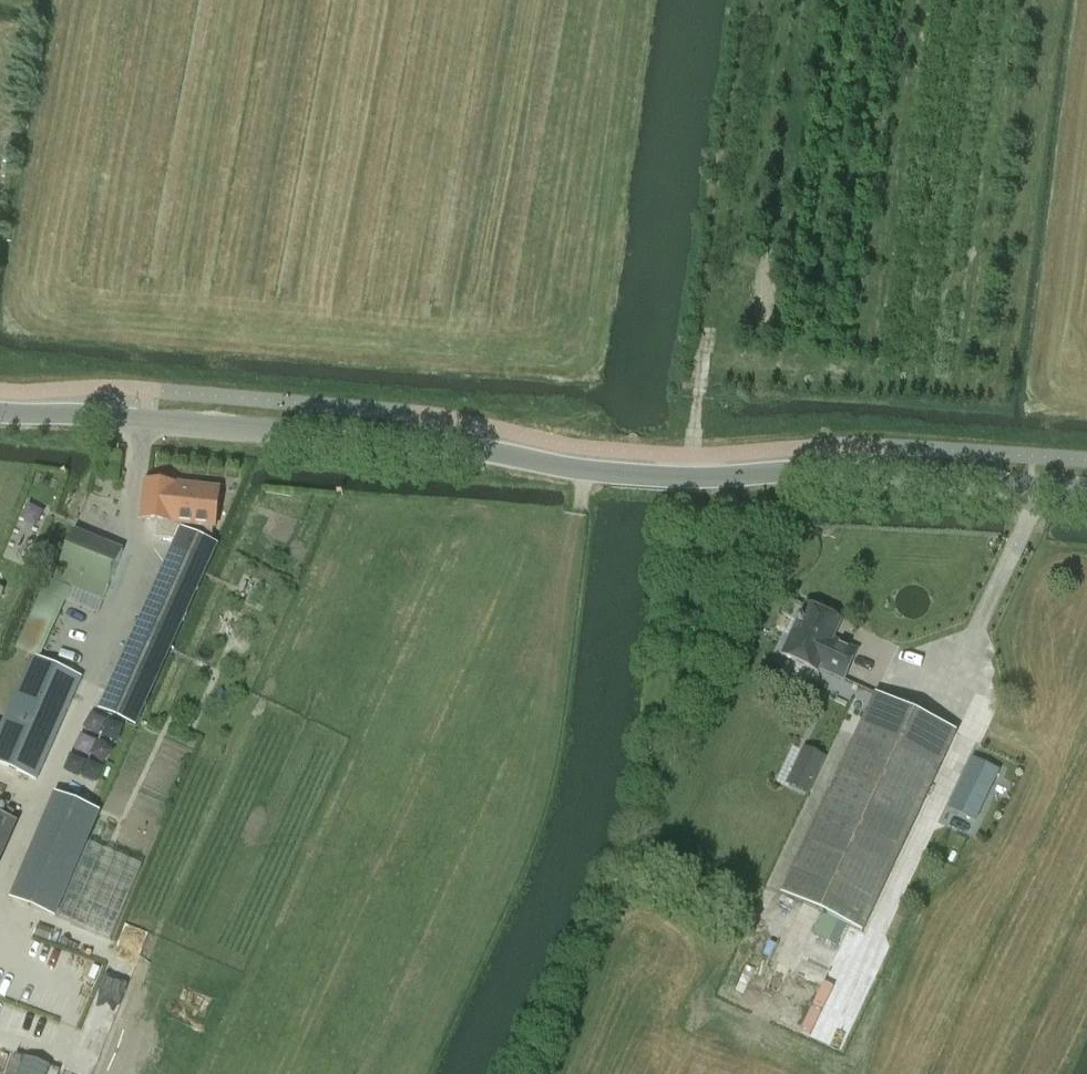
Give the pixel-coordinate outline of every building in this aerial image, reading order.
[(178,541),(101,711),(136,727),(217,548),(216,547),(189,535),(190,533),(190,526),(216,528),(220,490),(146,483),(143,521),(158,523),(157,539),(178,541)] [(28,505),(23,519),(39,525),(44,511),(28,505)] [(74,533),(55,582),(104,601),(123,553),(74,533)] [(10,549),(28,554),(32,540),(15,535),(10,549)] [(806,605),(783,656),(817,672),(818,668),(844,680),(857,652),(829,638),(827,635),(835,619),(806,605)] [(0,730),(0,766),(37,782),(83,678),(41,660),(32,656),(31,658),(0,730)] [(823,915),(859,932),(861,933),(956,732),(876,695),(781,895),(823,915)] [(807,793),(823,759),(805,751),(789,784),(807,793)] [(973,756),(949,807),(978,820),(1002,769),(973,756)] [(56,796),(12,900),(54,917),(98,814),(56,796)] [(13,822),(0,817),(0,851),(13,822)] [(90,844),(58,918),(111,941),(142,867),(90,844)] [(859,932),(823,915),(813,935),(850,952),(859,932)]
